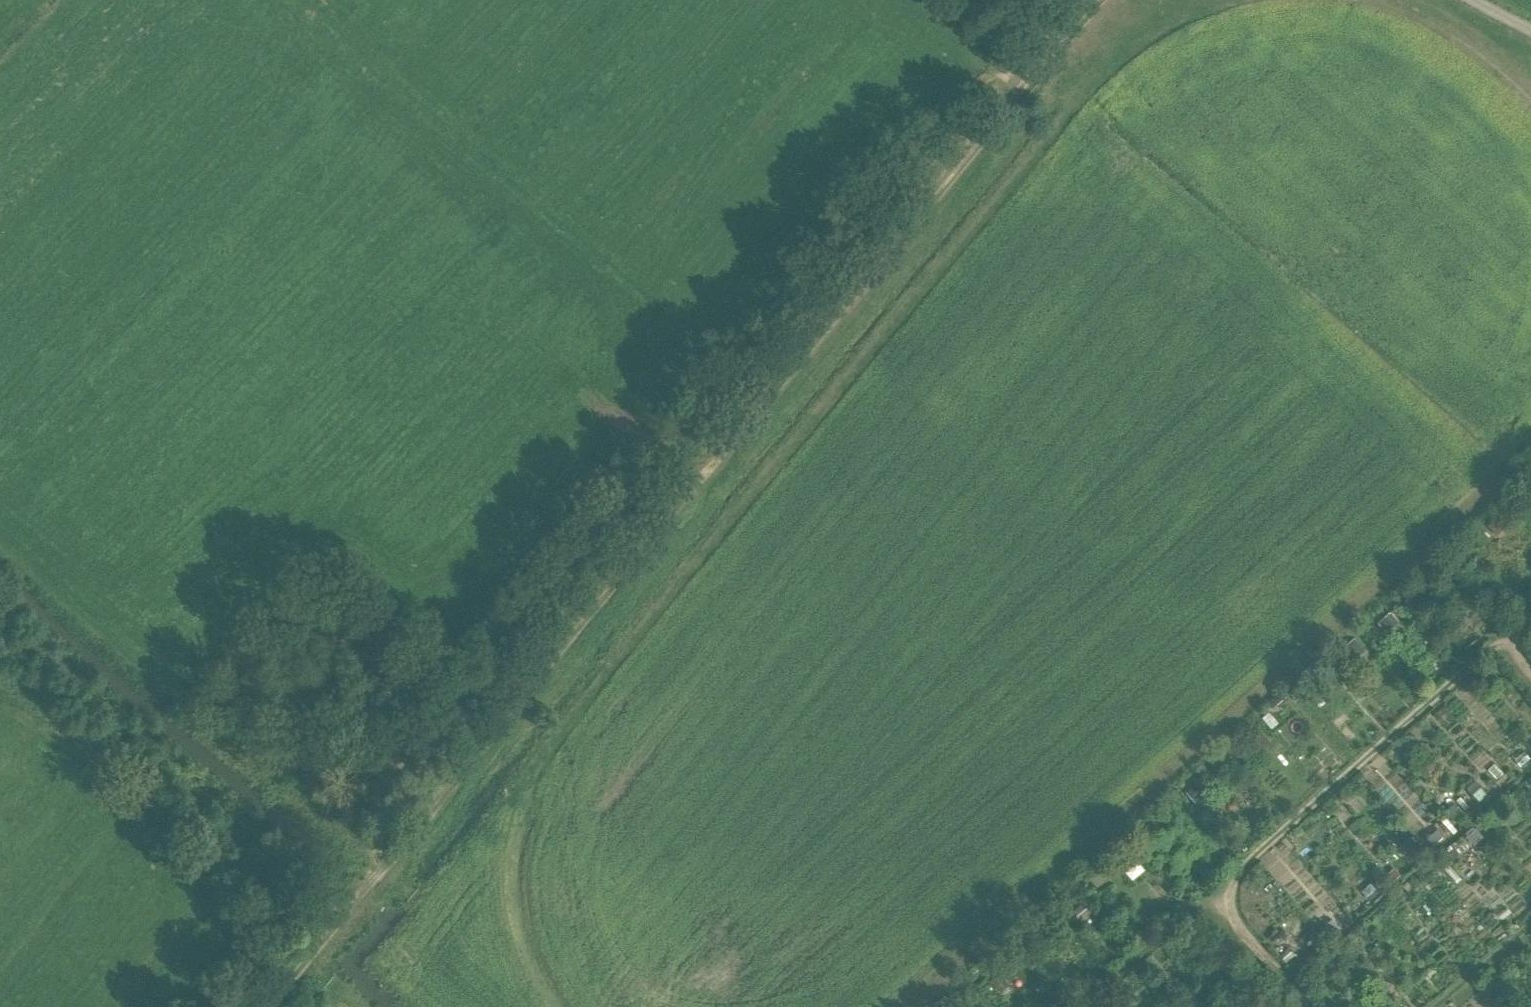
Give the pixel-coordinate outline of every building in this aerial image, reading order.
[(1498,520),(1489,529),(1495,535),(1504,526),(1498,520)] [(1391,614),(1377,625),(1386,635),(1399,625),(1391,614)] [(1354,640),(1345,649),(1354,659),(1363,650),(1354,640)] [(1295,700),(1305,693),(1299,685),(1290,693),(1295,700)] [(1263,729),(1252,738),(1259,746),(1269,738),(1263,729)] [(1476,780),(1467,788),(1479,802),(1488,794),(1476,780)] [(1207,794),(1197,783),(1186,792),(1196,803),(1207,794)] [(1458,805),(1448,814),(1454,821),(1464,812),(1458,805)] [(1474,825),(1467,832),(1469,834),(1467,835),(1473,841),(1482,833),(1477,827),(1476,828),(1474,825)] [(1437,830),(1426,839),(1433,847),(1444,838),(1437,830)] [(1413,841),(1404,850),(1414,861),(1424,852),(1413,841)] [(1367,887),(1367,892),(1371,897),(1379,890),(1372,882),(1367,887)] [(1296,955),(1289,948),(1281,956),(1287,963),(1296,955)] [(1000,972),(991,981),(1000,992),(1010,983),(1000,972)] [(1224,1002),(1228,1006),(1235,1006),(1241,1003),(1234,995),(1224,1002)]
